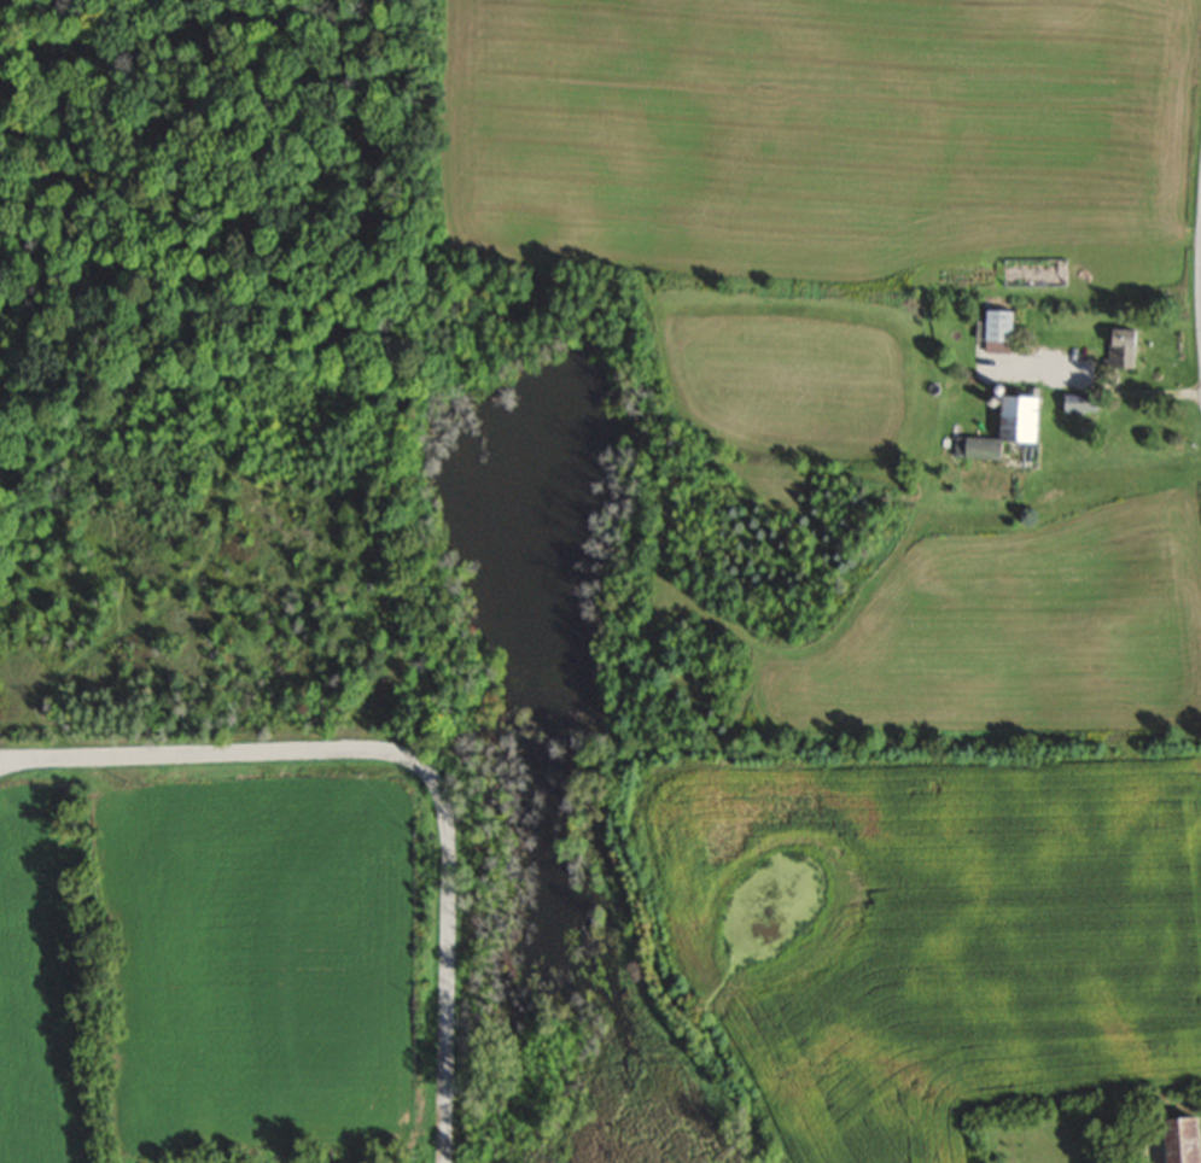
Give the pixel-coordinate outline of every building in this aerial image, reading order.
[(981,341),(1011,341),(1011,311),(981,311),(981,341)] [(1132,331),(1105,331),(1105,368),(1132,368),(1132,331)] [(993,459),(994,443),(1029,444),(1030,398),(994,396),(992,439),(950,437),(949,457),(993,459)] [(1167,1117),(1168,1162),(1192,1162),(1190,1116),(1167,1117)]
